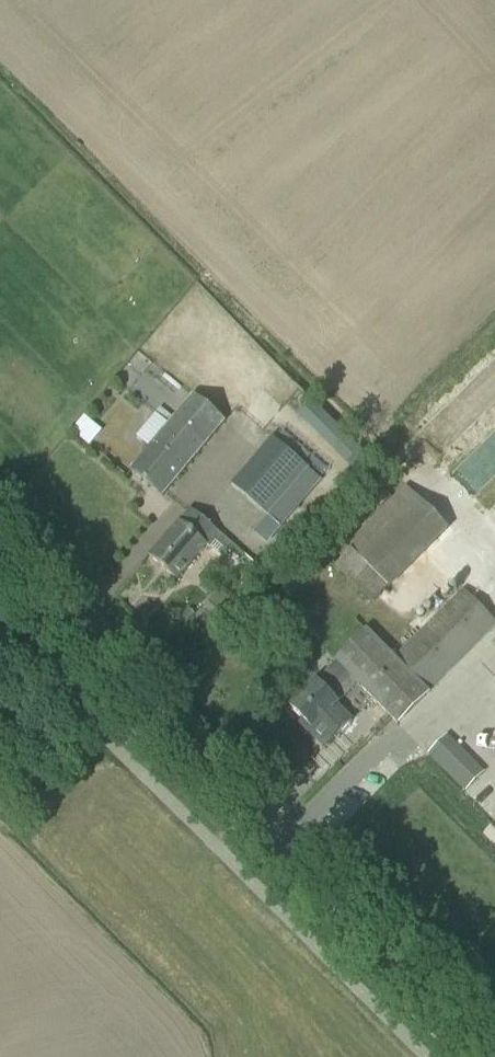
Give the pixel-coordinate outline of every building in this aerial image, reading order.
[(144,454),(130,470),(162,497),(176,480),(225,422),(194,395),(174,419),(168,426),(161,420),(154,414),(135,437),(149,448),(144,454)] [(167,413),(161,420),(168,426),(174,419),(167,413)] [(87,414),(74,430),(92,445),(104,429),(87,414)] [(272,439),(232,486),(267,516),(307,469),(272,439)] [(351,550),(334,567),(372,604),(387,588),(389,590),(448,531),(405,487),(346,545),(351,550)] [(149,556),(177,580),(191,563),(217,533),(190,510),(163,540),(149,556)] [(221,588),(204,606),(215,617),(236,596),(231,591),(228,594),(221,588)] [(494,628),(494,623),(463,591),(394,659),(367,631),(336,662),(337,663),(316,683),(316,682),(290,707),(302,720),(299,722),(325,748),(352,721),(336,706),(338,704),(331,697),(351,677),(397,724),(413,708),(429,693),(428,693),(494,628)] [(189,609),(181,618),(187,624),(196,615),(189,609)] [(446,737),(429,755),(465,791),(482,774),(446,737)]
